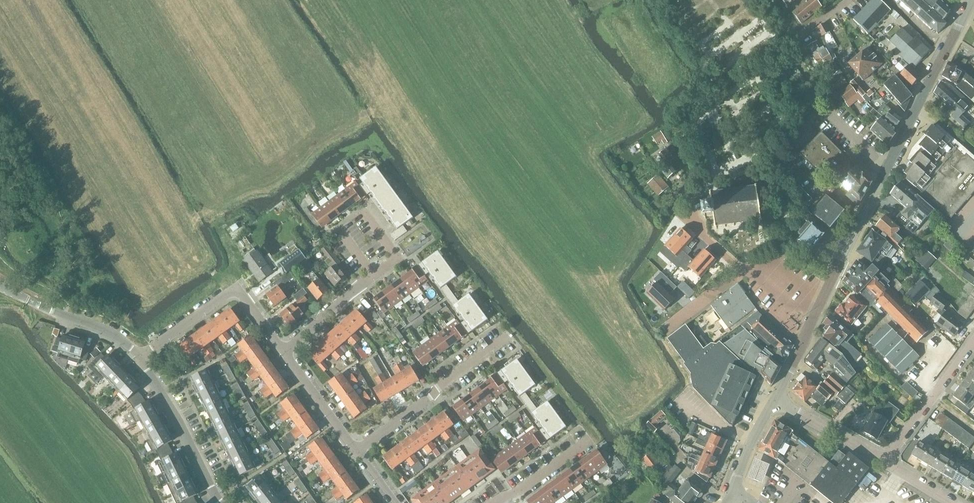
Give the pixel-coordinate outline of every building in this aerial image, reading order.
[(801,24),(822,7),(816,0),(808,0),(792,13),(801,24)] [(864,8),(879,22),(890,10),(880,0),(872,0),(864,8)] [(899,1),(901,2),(900,4),(909,13),(911,11),(931,30),(935,33),(935,32),(936,32),(938,34),(946,25),(943,22),(951,10),(950,8),(940,0),(900,0),(899,1)] [(864,8),(859,14),(873,28),(879,22),(864,8)] [(873,28),(859,14),(853,20),(868,34),(873,28)] [(824,23),(817,27),(822,36),(829,32),(824,23)] [(889,41),(902,52),(899,55),(914,69),(930,51),(916,37),(913,40),(901,29),(889,41)] [(808,46),(815,59),(815,60),(820,68),(833,60),(826,49),(823,51),(820,46),(818,47),(815,41),(808,46)] [(868,47),(858,56),(872,72),(882,64),(868,47)] [(872,72),(858,56),(848,64),(863,81),(872,72)] [(905,69),(902,73),(900,75),(912,87),(912,86),(913,85),(914,85),(917,82),(917,81),(920,77),(902,60),(899,57),(896,60),(899,63),(905,69)] [(828,66),(837,78),(831,83),(836,90),(847,82),(841,75),(843,74),(840,70),(833,62),(828,66)] [(957,68),(949,63),(942,77),(957,85),(956,87),(973,103),(973,81),(971,77),(970,78),(964,72),(957,68)] [(912,97),(907,91),(912,87),(900,75),(902,73),(893,65),(888,70),(893,75),(884,84),(884,85),(896,100),(896,102),(905,112),(912,97)] [(779,68),(769,76),(778,85),(787,77),(779,68)] [(850,83),(862,97),(866,94),(854,80),(850,83)] [(934,92),(955,112),(952,115),(966,127),(970,123),(961,115),(971,104),(951,86),(941,81),(934,92)] [(850,84),(850,85),(839,94),(848,104),(859,95),(850,84)] [(866,94),(862,97),(864,99),(867,102),(871,99),(869,97),(868,96),(866,94)] [(867,102),(864,99),(861,103),(870,112),(878,119),(880,120),(871,131),(887,145),(898,131),(895,128),(877,112),(869,104),(867,102)] [(884,103),(877,112),(895,128),(902,119),(890,109),(884,103)] [(904,173),(906,175),(904,178),(951,218),(973,192),(973,162),(965,154),(964,156),(949,143),(950,141),(932,125),(924,135),(926,137),(918,146),(921,148),(909,162),(912,164),(904,173)] [(661,131),(652,137),(656,144),(661,141),(664,144),(668,142),(661,131)] [(833,176),(849,192),(846,195),(857,206),(860,201),(860,202),(872,183),(871,183),(857,169),(858,168),(852,161),(850,162),(849,160),(848,161),(847,159),(848,158),(844,154),(843,155),(841,153),(842,153),(835,147),(834,147),(833,144),(831,142),(829,141),(827,140),(827,138),(821,132),(799,154),(820,175),(826,168),(833,176)] [(667,147),(662,151),(659,154),(665,161),(657,167),(667,179),(677,172),(669,163),(676,158),(667,147)] [(804,163),(792,174),(799,181),(810,171),(804,163)] [(350,172),(353,177),(360,172),(357,167),(350,172)] [(360,179),(369,192),(385,180),(376,167),(360,179)] [(658,174),(647,183),(658,196),(669,187),(658,174)] [(369,192),(379,204),(395,192),(385,180),(369,192)] [(356,182),(347,188),(357,202),(361,200),(367,196),(356,182)] [(896,219),(905,226),(913,234),(917,229),(927,217),(927,218),(933,211),(902,183),(901,182),(900,183),(891,194),(890,194),(891,195),(907,208),(902,215),(900,213),(896,219)] [(702,208),(701,208),(701,209),(702,209),(703,216),(702,216),(703,217),(703,218),(704,218),(705,218),(705,217),(713,216),(714,227),(714,228),(715,227),(715,228),(715,229),(716,229),(716,228),(724,227),(725,227),(725,226),(733,225),(733,226),(734,226),(733,225),(741,224),(742,225),(742,224),(750,223),(751,223),(751,222),(759,221),(759,222),(760,222),(760,221),(761,221),(761,220),(762,220),(761,219),(761,220),(759,211),(760,211),(759,210),(760,210),(760,209),(759,210),(758,199),(759,199),(758,198),(757,198),(756,189),(757,189),(757,188),(756,188),(755,188),(755,187),(754,187),(754,188),(746,189),(746,188),(745,188),(746,189),(738,190),(738,189),(737,190),(737,191),(729,192),(729,191),(728,191),(728,192),(720,193),(720,192),(719,192),(719,193),(711,194),(711,193),(710,194),(710,195),(709,195),(709,196),(710,196),(710,197),(703,198),(704,207),(703,207),(703,206),(702,207),(702,208)] [(347,188),(338,195),(349,209),(357,202),(347,188)] [(379,204),(388,217),(404,205),(395,192),(379,204)] [(338,195),(329,201),(340,215),(349,209),(338,195)] [(812,213),(830,229),(844,212),(826,196),(812,213)] [(329,201),(320,208),(331,222),(340,215),(329,201)] [(388,217),(397,230),(403,226),(413,218),(404,205),(388,217)] [(316,228),(320,226),(311,214),(312,214),(307,207),(303,210),(316,228)] [(311,214),(320,226),(322,228),(331,222),(320,208),(312,214),(311,214)] [(877,226),(891,239),(898,245),(902,240),(895,234),(900,228),(886,216),(884,218),(883,217),(881,219),(881,221),(880,223),(879,222),(877,225),(877,226)] [(798,233),(802,237),(797,242),(809,252),(824,235),(813,226),(817,220),(813,217),(798,233)] [(397,230),(391,234),(395,240),(407,232),(403,226),(397,230)] [(680,229),(659,252),(677,268),(679,266),(679,265),(688,256),(687,255),(685,253),(682,251),(686,246),(692,239),(680,229)] [(865,241),(864,242),(879,252),(883,246),(890,251),(893,247),(872,232),(868,237),(867,236),(864,240),(865,241)] [(864,242),(864,243),(863,244),(863,245),(862,246),(861,246),(861,247),(860,249),(860,248),(860,249),(861,250),(858,253),(879,267),(886,257),(879,252),(864,242)] [(321,250),(332,263),(328,266),(331,270),(325,274),(335,286),(346,278),(336,266),(340,263),(333,254),(326,246),(321,250)] [(686,246),(682,251),(685,253),(687,255),(692,251),(686,246)] [(290,256),(280,263),(287,273),(306,259),(299,249),(298,250),(290,256)] [(688,256),(679,265),(679,266),(686,271),(689,267),(700,278),(715,260),(704,250),(693,261),(688,256)] [(918,261),(927,269),(937,258),(928,250),(918,261)] [(244,260),(260,281),(272,272),(257,251),(244,260)] [(422,263),(431,276),(447,264),(438,251),(422,263)] [(300,265),(315,283),(308,288),(318,300),(329,291),(319,279),(319,280),(313,272),(312,272),(311,270),(315,267),(308,259),(300,265)] [(876,301),(913,338),(917,343),(928,332),(923,328),(909,313),(912,310),(896,293),(887,285),(890,283),(873,266),(868,271),(864,267),(863,268),(856,262),(850,271),(847,274),(848,275),(843,282),(870,308),(871,306),(874,309),(877,306),(874,303),(876,301)] [(441,289),(446,285),(457,277),(447,264),(431,276),(441,289)] [(413,271),(409,273),(419,288),(428,281),(417,266),(412,270),(413,271)] [(971,284),(973,279),(973,278),(965,271),(961,276),(971,284)] [(266,295),(274,306),(286,297),(281,291),(286,287),(284,284),(294,277),(291,272),(276,283),(278,286),(266,295)] [(409,273),(400,280),(411,294),(419,288),(409,273)] [(902,287),(894,278),(890,283),(887,285),(896,293),(902,287)] [(400,280),(391,286),(402,300),(411,294),(400,280)] [(920,281),(906,295),(915,304),(929,290),(920,281)] [(658,283),(647,293),(664,310),(675,299),(658,283)] [(441,289),(454,306),(459,302),(446,285),(441,289)] [(738,285),(730,291),(711,305),(721,319),(718,322),(721,325),(724,323),(728,328),(755,308),(738,285)] [(391,286),(383,293),(393,307),(402,300),(391,286)] [(299,309),(298,308),(307,300),(304,296),(307,293),(303,288),(293,296),(297,301),(292,305),(280,315),(285,321),(284,321),(284,323),(286,325),(287,325),(288,324),(289,326),(292,323),(295,326),(304,319),(297,311),(299,309)] [(393,307),(383,293),(374,299),(383,312),(384,313),(393,307)] [(453,306),(462,319),(479,307),(469,294),(459,302),(454,306),(453,306)] [(846,304),(845,306),(858,318),(867,307),(852,295),(845,303),(846,304)] [(930,303),(939,309),(937,312),(942,316),(937,324),(954,337),(963,325),(943,309),(947,303),(936,295),(930,303)] [(964,303),(973,311),(973,309),(973,304),(967,299),(964,303)] [(964,303),(960,308),(970,315),(973,311),(964,303)] [(848,329),(851,326),(858,318),(845,306),(843,305),(840,305),(835,311),(836,313),(836,314),(834,317),(848,329)] [(479,307),(462,319),(472,332),(488,320),(479,307)] [(970,315),(960,308),(957,312),(966,319),(970,315)] [(231,309),(222,315),(231,328),(236,324),(241,332),(245,329),(240,321),(231,309)] [(357,310),(349,317),(359,329),(363,325),(369,332),(373,328),(367,322),(367,321),(357,310)] [(793,346),(759,314),(748,322),(746,320),(741,324),(743,327),(746,329),(772,355),(778,358),(784,362),(793,346)] [(213,322),(227,341),(232,347),(237,343),(233,338),(231,339),(226,331),(231,328),(222,315),(213,322)] [(349,317),(341,325),(357,343),(360,340),(354,333),(359,329),(349,317)] [(843,350),(844,352),(842,355),(849,364),(852,360),(855,362),(861,355),(844,340),(850,333),(833,318),(831,318),(826,324),(827,326),(828,327),(824,330),(826,331),(822,335),(838,348),(839,346),(843,350)] [(457,320),(448,327),(459,341),(462,338),(462,339),(468,335),(457,320)] [(213,322),(204,328),(213,340),(218,337),(224,344),(227,341),(213,322)] [(341,325),(332,332),(343,343),(347,339),(353,346),(357,343),(341,325)] [(737,416),(755,377),(752,376),(723,345),(719,342),(716,345),(711,344),(703,349),(685,325),(667,340),(685,363),(683,364),(691,374),(690,375),(693,388),(729,426),(732,427),(735,421),(737,416)] [(869,341),(901,374),(908,367),(909,368),(912,365),(911,364),(918,357),(886,325),(869,341)] [(448,327),(439,333),(450,347),(459,341),(448,327)] [(204,328),(196,334),(210,354),(214,351),(208,344),(213,340),(204,328)] [(776,363),(776,362),(778,358),(772,355),(746,329),(723,345),(752,376),(755,369),(771,386),(781,368),(776,364),(776,363)] [(332,332),(324,339),(341,357),(344,354),(338,347),(343,343),(332,332)] [(439,333),(430,340),(441,354),(450,347),(439,333)] [(196,334),(187,341),(196,353),(201,349),(206,357),(210,354),(196,334)] [(57,357),(68,360),(75,338),(64,335),(63,339),(57,337),(53,351),(59,353),(57,357)] [(235,355),(237,359),(257,345),(251,336),(238,345),(242,350),(235,355)] [(75,338),(68,360),(79,364),(80,359),(86,361),(90,348),(84,346),(86,341),(75,338)] [(324,339),(316,346),(326,358),(331,354),(337,360),(341,357),(324,339)] [(430,340),(422,346),(432,360),(441,354),(430,340)] [(842,355),(823,340),(806,361),(816,369),(825,359),(834,366),(849,381),(856,374),(849,364),(842,355)] [(196,353),(187,341),(178,347),(187,359),(192,366),(196,364),(191,356),(196,353)] [(248,358),(251,363),(263,354),(257,345),(237,359),(240,363),(248,358)] [(326,358),(316,346),(308,354),(318,365),(324,372),(328,368),(322,362),(326,358)] [(432,360),(422,346),(413,352),(423,367),(432,360)] [(100,352),(97,348),(91,354),(94,357),(100,352)] [(88,366),(100,379),(117,363),(109,355),(106,358),(101,353),(88,366)] [(248,373),(250,377),(270,362),(263,354),(251,363),(255,368),(248,373)] [(397,356),(393,358),(410,386),(419,381),(414,371),(419,368),(415,363),(405,369),(397,356)] [(369,360),(378,376),(391,397),(400,392),(393,379),(387,382),(373,358),(369,360)] [(398,375),(393,379),(400,392),(410,386),(393,358),(389,361),(398,375)] [(501,371),(510,384),(526,372),(517,359),(501,371)] [(260,375),(264,380),(276,371),(270,362),(250,377),(253,380),(260,375)] [(104,376),(111,384),(128,368),(126,365),(126,364),(122,368),(117,363),(100,379),(104,376)] [(222,367),(226,374),(231,371),(228,364),(227,364),(228,366),(223,368),(222,367)] [(111,384),(119,392),(133,379),(128,374),(132,370),(131,370),(128,368),(111,384)] [(194,389),(195,389),(213,380),(208,370),(191,379),(195,388),(194,389)] [(231,371),(226,374),(229,381),(230,380),(229,379),(234,377),(235,378),(231,371)] [(260,390),(263,394),(283,380),(276,371),(264,380),(268,385),(260,390)] [(520,397),(525,393),(536,385),(526,372),(510,384),(520,397)] [(365,379),(361,373),(355,378),(358,381),(360,380),(361,381),(365,379)] [(329,383),(335,392),(355,378),(352,374),(345,379),(341,374),(329,383)] [(492,378),(488,381),(498,395),(507,389),(496,374),(491,378),(492,378)] [(832,374),(827,379),(841,391),(845,386),(832,374)] [(391,397),(378,376),(375,379),(379,386),(374,390),(381,403),(391,397)] [(841,391),(827,379),(823,383),(822,382),(818,387),(815,385),(807,378),(806,377),(805,377),(793,391),(792,391),(793,392),(805,402),(810,396),(822,407),(834,393),(837,396),(841,391)] [(960,387),(973,396),(973,395),(973,382),(967,377),(960,387)] [(335,392),(342,401),(354,392),(350,387),(358,381),(355,378),(335,392)] [(119,392),(131,405),(142,396),(137,391),(140,387),(133,379),(119,392)] [(196,389),(200,398),(217,390),(213,380),(195,389),(195,390),(196,389)] [(283,380),(263,394),(266,398),(273,393),(277,398),(289,389),(283,380)] [(488,381),(479,388),(490,402),(498,395),(488,381)] [(902,387),(913,398),(918,392),(907,382),(902,387)] [(233,386),(236,393),(242,390),(238,383),(238,385),(233,387),(233,386)] [(845,386),(841,391),(837,396),(846,404),(855,394),(845,386)] [(959,401),(955,406),(966,414),(973,403),(973,397),(973,396),(960,387),(953,397),(959,401)] [(479,388),(470,394),(481,408),(490,402),(479,388)] [(204,408),(204,409),(222,400),(217,390),(200,398),(205,408),(204,408)] [(242,390),(236,393),(240,400),(240,399),(239,398),(244,395),(245,397),(242,390)] [(342,401),(348,410),(368,395),(365,392),(358,397),(354,392),(342,401)] [(520,397),(532,413),(537,409),(525,393),(520,397)] [(470,394),(461,401),(472,415),(481,408),(470,394)] [(278,414),(280,418),(300,404),(293,395),(281,404),(285,409),(278,414)] [(368,395),(348,410),(355,418),(367,410),(363,404),(370,399),(368,395)] [(130,413),(136,422),(156,411),(151,401),(146,403),(142,396),(131,405),(134,410),(130,413)] [(205,409),(210,418),(227,409),(222,400),(204,409),(205,409)] [(472,415),(461,401),(453,407),(463,421),(472,415)] [(531,413),(541,426),(557,414),(548,401),(537,409),(532,413),(531,413)] [(243,405),(247,412),(252,409),(248,402),(249,403),(244,406),(243,405)] [(883,411),(892,419),(898,410),(889,403),(883,411)] [(290,416),(294,421),(306,413),(300,404),(280,418),(283,422),(290,416)] [(862,431),(877,440),(884,427),(889,425),(887,422),(887,421),(886,421),(878,406),(871,410),(872,413),(864,418),(867,422),(862,431)] [(213,428),(214,428),(232,419),(227,409),(210,418),(215,427),(213,428)] [(252,409),(247,412),(250,418),(251,418),(250,417),(255,414),(255,416),(256,415),(252,409)] [(140,420),(145,430),(166,418),(164,415),(165,415),(164,414),(160,417),(156,411),(136,422),(136,423),(140,420)] [(646,424),(654,432),(659,427),(656,425),(659,422),(661,422),(664,420),(664,418),(666,416),(661,411),(646,424)] [(444,412),(436,419),(450,438),(454,444),(459,440),(455,436),(453,436),(448,428),(453,425),(444,412)] [(290,432),(293,436),(313,421),(306,413),(294,421),(298,426),(290,432)] [(934,422),(938,426),(945,416),(941,413),(934,422)] [(557,414),(541,426),(550,439),(567,427),(557,414)] [(938,426),(942,429),(950,419),(945,416),(938,426)] [(147,442),(167,431),(164,425),(169,422),(169,421),(168,422),(166,418),(145,430),(151,439),(147,442)] [(215,428),(220,437),(236,429),(232,419),(214,428),(215,428)] [(436,419),(427,425),(436,437),(441,434),(446,441),(450,438),(436,419)] [(942,429),(947,432),(954,422),(950,419),(942,429)] [(254,424),(258,430),(263,427),(259,420),(259,422),(255,425),(254,424)] [(313,421),(293,436),(296,439),(303,434),(307,439),(319,430),(313,421)] [(696,436),(700,425),(692,422),(689,433),(696,436)] [(775,422),(767,436),(779,442),(807,464),(848,495),(856,485),(860,487),(865,481),(861,478),(869,469),(849,453),(837,469),(793,435),(794,432),(775,422)] [(947,432),(951,435),(958,426),(954,422),(947,432)] [(427,425),(418,432),(432,451),(436,448),(431,441),(436,437),(427,425)] [(951,435),(956,439),(963,429),(958,426),(951,435)] [(263,427),(258,430),(263,436),(262,435),(267,432),(267,433),(268,433),(263,427)] [(535,427),(526,434),(537,448),(541,445),(541,446),(546,442),(535,427)] [(223,447),(241,438),(236,429),(220,437),(224,446),(223,447)] [(468,433),(464,429),(458,433),(461,438),(468,433)] [(956,439),(960,442),(967,432),(963,429),(956,439)] [(156,450),(159,456),(171,449),(168,443),(173,440),(167,431),(147,442),(152,452),(156,450)] [(418,432),(409,438),(418,450),(423,447),(429,454),(433,460),(437,457),(432,451),(418,432)] [(960,442),(964,445),(971,435),(967,432),(960,442)] [(698,439),(698,440),(722,451),(723,447),(725,447),(726,444),(726,442),(726,441),(708,433),(706,438),(700,435),(698,438),(697,439),(698,439)] [(526,434),(518,440),(528,455),(537,448),(526,434)] [(964,445),(969,448),(973,441),(973,437),(971,435),(964,445)] [(767,436),(759,450),(777,460),(777,459),(807,483),(832,502),(842,502),(848,495),(807,464),(779,442),(767,436)] [(225,447),(229,456),(246,448),(241,438),(223,447),(223,448),(225,447)] [(266,442),(271,448),(276,444),(271,438),(272,440),(267,443),(266,442)] [(305,457),(308,461),(327,447),(321,438),(309,447),(313,452),(305,457)] [(409,438),(400,445),(420,471),(424,468),(419,461),(413,454),(418,450),(409,438)] [(518,440),(509,447),(519,461),(528,455),(518,440)] [(707,448),(704,453),(719,460),(721,455),(720,454),(722,451),(698,440),(696,443),(707,448)] [(911,455),(922,461),(930,447),(920,441),(911,455)] [(276,444),(271,448),(275,454),(274,453),(279,450),(280,451),(276,444)] [(392,451),(401,463),(406,459),(416,474),(420,471),(400,445),(392,451)] [(318,460),(322,464),(334,456),(327,447),(308,461),(311,465),(318,460)] [(509,447),(500,453),(510,467),(519,461),(509,447)] [(922,461),(932,467),(940,454),(930,447),(922,461)] [(233,466),(233,467),(251,458),(246,448),(229,456),(234,466),(233,466)] [(157,463),(162,474),(183,463),(178,453),(174,455),(171,449),(159,456),(161,461),(157,463)] [(597,450),(588,456),(599,471),(607,464),(606,462),(611,458),(604,449),(599,453),(597,450)] [(396,466),(401,463),(392,451),(383,457),(392,470),(392,469),(394,472),(398,469),(396,466)] [(679,490),(670,483),(681,470),(675,465),(672,469),(664,457),(658,454),(656,451),(651,454),(643,460),(658,479),(661,484),(670,491),(666,495),(675,502),(694,502),(697,499),(696,498),(694,499),(683,490),(681,493),(679,490)] [(832,460),(838,465),(845,456),(839,451),(832,460)] [(480,452),(412,501),(413,502),(452,502),(495,472),(480,452)] [(510,467),(500,453),(491,460),(502,474),(510,467)] [(691,454),(690,458),(714,469),(715,465),(717,465),(719,460),(704,453),(702,459),(691,454)] [(932,467),(942,474),(951,460),(940,454),(932,467)] [(318,475),(321,479),(340,464),(334,456),(322,464),(325,470),(318,475)] [(588,456),(579,463),(590,477),(599,471),(588,456)] [(251,458),(233,467),(234,467),(239,476),(256,468),(251,458)] [(714,469),(690,458),(688,462),(694,464),(692,469),(692,470),(696,472),(695,473),(707,482),(709,478),(710,477),(711,477),(713,473),(712,472),(714,469)] [(770,465),(755,459),(747,477),(762,483),(770,465)] [(282,464),(286,470),(291,466),(287,460),(286,460),(287,462),(283,465),(282,464)] [(942,474),(953,480),(961,466),(951,460),(942,474)] [(162,474),(167,484),(192,472),(191,468),(191,467),(186,470),(183,463),(162,474)] [(579,463),(571,469),(581,484),(590,477),(579,463)] [(331,477),(334,482),(347,473),(340,464),(321,479),(323,482),(331,477)] [(291,466),(286,470),(290,476),(291,476),(290,475),(294,472),(295,473),(291,466)] [(953,480),(963,486),(971,472),(961,466),(953,480)] [(571,469),(562,476),(572,490),(581,484),(571,469)] [(167,484),(172,494),(193,484),(190,478),(195,475),(194,475),(192,472),(167,484)] [(252,496),(252,497),(272,481),(265,472),(246,487),(253,495),(252,496)] [(973,492),(973,491),(973,474),(971,472),(963,486),(973,492)] [(331,492),(334,496),(353,482),(347,473),(334,482),(338,487),(331,492)] [(562,476),(553,482),(563,496),(572,490),(562,476)] [(294,482),(298,488),(303,484),(299,478),(300,479),(295,483),(294,481),(294,482)] [(688,478),(679,490),(681,493),(683,490),(694,499),(696,498),(696,497),(698,498),(699,498),(701,497),(702,495),(703,494),(702,492),(701,491),(702,489),(688,478)] [(259,502),(261,502),(275,493),(268,485),(272,482),(272,481),(252,497),(253,496),(259,502)] [(353,482),(334,496),(336,500),(343,495),(347,500),(360,491),(353,482)] [(553,482),(544,489),(555,502),(563,496),(553,482)] [(181,502),(194,502),(196,502),(194,496),(198,494),(193,484),(172,494),(176,502),(179,502),(181,502)] [(303,484),(298,488),(303,494),(302,493),(307,490),(308,491),(303,484)] [(535,495),(541,502),(554,502),(555,502),(544,489),(535,495)] [(281,501),(275,493),(261,502),(279,502),(281,501)]
